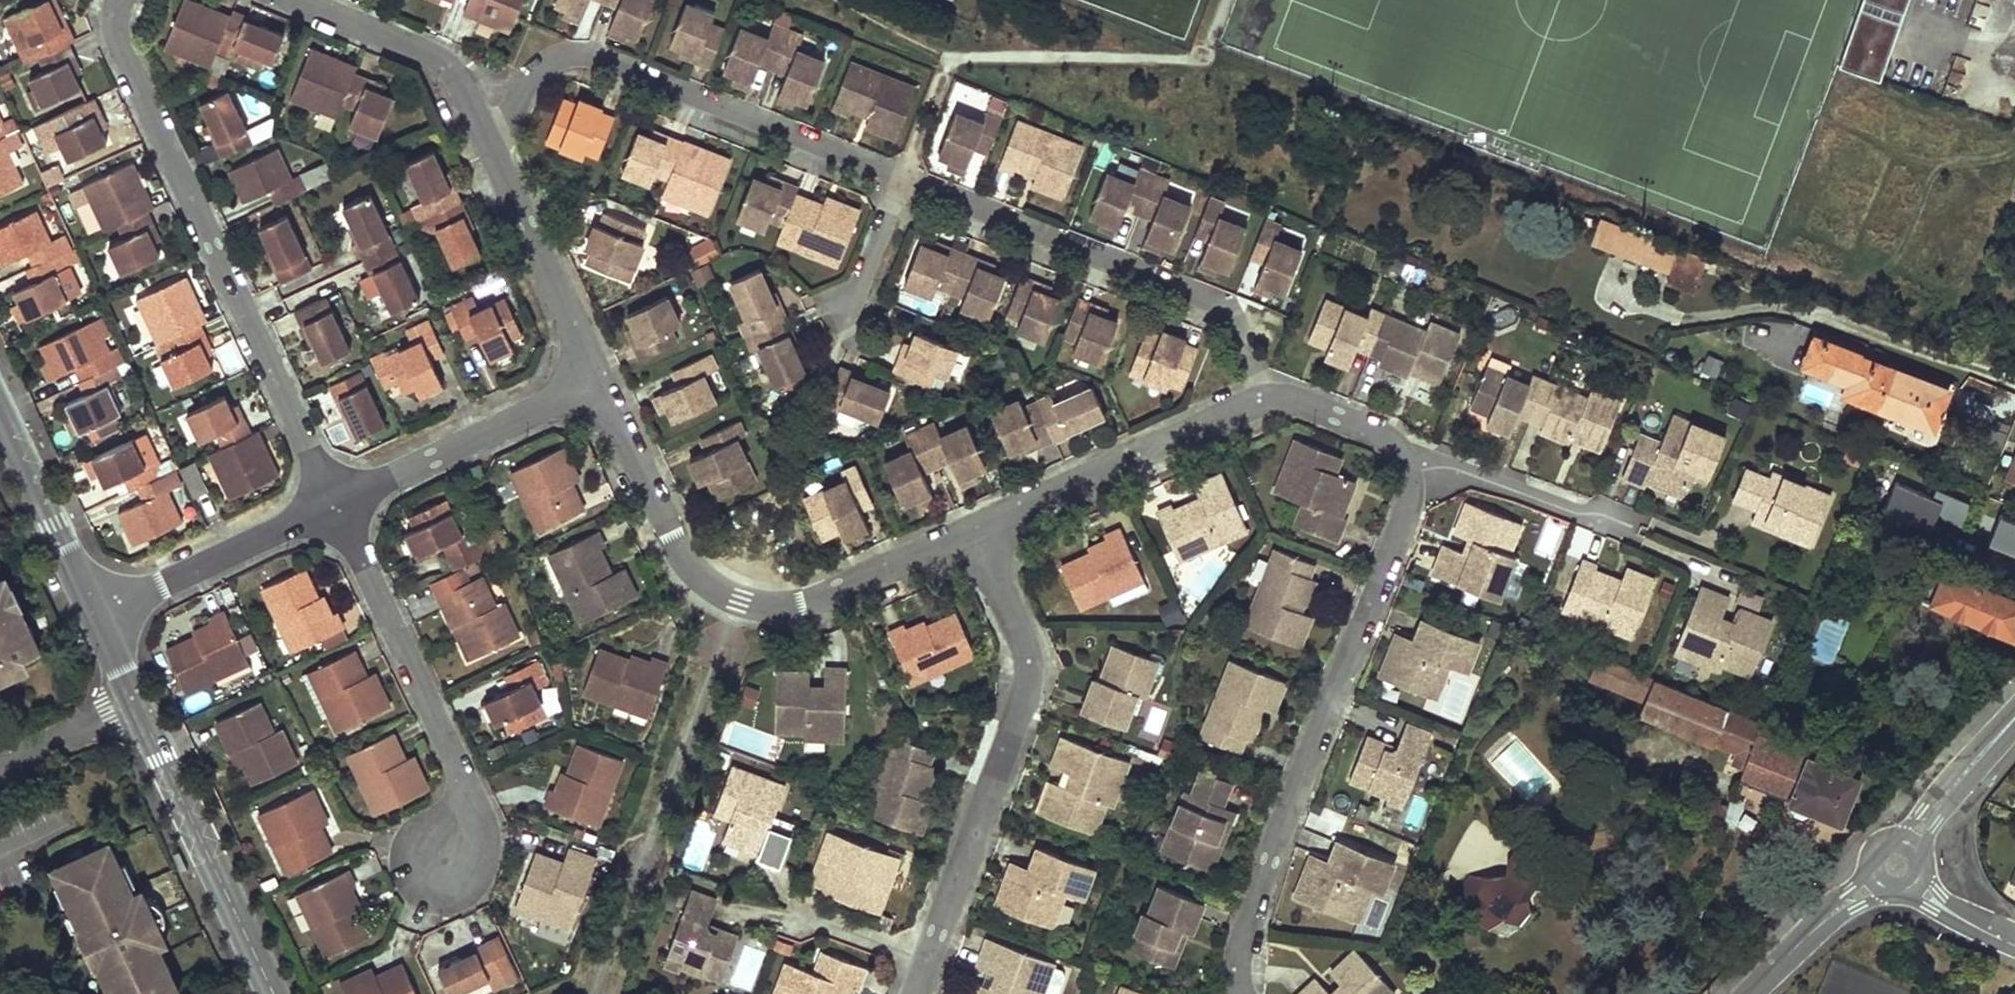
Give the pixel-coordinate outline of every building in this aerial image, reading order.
[(4,19),(24,64),(38,58),(68,44),(59,26),(66,22),(56,0),(44,0),(4,19)] [(227,23),(209,16),(212,8),(192,0),(184,0),(164,49),(210,67),(215,55),(227,23)] [(477,0),(469,0),(463,15),(477,20),(484,3),(477,0)] [(477,20),(509,33),(522,0),(477,0),(484,3),(477,20)] [(555,3),(566,7),(583,14),(588,0),(556,0),(555,3)] [(619,6),(611,24),(628,31),(639,35),(653,0),(621,0),(619,6)] [(1849,56),(1890,72),(1917,0),(1870,0),(1849,56)] [(683,46),(713,58),(725,29),(711,23),(715,13),(687,2),(671,42),(683,46)] [(583,14),(566,7),(563,14),(580,21),(583,14)] [(212,8),(209,16),(227,23),(228,23),(230,16),(212,8)] [(246,15),(233,10),(230,16),(228,23),(241,28),(244,19),(246,15)] [(272,63),(284,35),(244,19),(241,28),(228,23),(227,23),(215,55),(229,60),(234,48),(272,63)] [(59,26),(68,44),(75,40),(66,22),(59,26)] [(628,31),(611,24),(608,32),(625,39),(628,31)] [(776,59),(788,30),(773,24),(767,37),(740,26),(724,68),(735,73),(752,79),(760,61),(762,54),(776,59)] [(804,36),(788,30),(776,59),(790,65),(788,72),(780,90),(797,97),(808,102),(825,61),(798,50),(804,36)] [(44,71),(29,78),(42,106),(80,88),(74,76),(68,61),(75,58),(68,44),(38,58),(44,71)] [(710,65),(713,58),(683,46),(680,53),(710,65)] [(335,67),(338,59),(311,48),(290,100),(336,119),(342,104),(354,74),(335,67)] [(774,66),(776,59),(762,54),(760,61),(774,66)] [(81,72),(75,58),(68,61),(74,76),(81,72)] [(357,67),(338,59),(335,67),(354,74),(354,73),(357,67)] [(788,72),(790,65),(776,59),(774,66),(788,72)] [(916,87),(850,61),(833,106),(847,112),(850,106),(852,101),(872,109),(870,114),(866,125),(896,137),(916,87)] [(356,110),(350,125),(378,136),(394,97),(381,92),(366,86),(369,79),(354,73),(354,74),(342,104),(356,110)] [(752,79),(735,73),(732,80),(749,87),(752,79)] [(384,85),(369,79),(366,86),(381,92),(384,85)] [(218,142),(215,144),(221,157),(252,143),(227,90),(200,103),(218,142)] [(797,97),(780,90),(777,98),(794,105),(797,97)] [(71,126),(56,133),(69,161),(107,142),(101,130),(94,116),(101,113),(94,98),(64,113),(71,126)] [(574,109),(560,104),(548,135),(562,140),(560,146),(583,156),(585,151),(599,156),(612,123),(599,117),(600,113),(602,109),(578,99),(576,105),(574,109)] [(562,99),(560,104),(574,109),(576,105),(562,99)] [(852,101),(850,106),(870,114),(872,109),(852,101)] [(977,139),(991,145),(1003,115),(988,109),(983,123),(955,112),(939,153),(950,158),(967,164),(975,146),(977,139)] [(108,126),(101,113),(94,116),(101,130),(108,126)] [(614,119),(600,113),(599,117),(612,123),(614,119)] [(271,116),(248,124),(253,140),(276,132),(271,116)] [(1017,120),(999,165),(1014,171),(1017,165),(1019,159),(1039,168),(1037,173),(1032,184),(1062,196),(1082,146),(1017,120)] [(653,130),(650,137),(680,149),(683,142),(653,130)] [(7,136),(0,139),(0,194),(23,183),(9,153),(22,146),(16,132),(7,136)] [(680,149),(650,137),(638,132),(622,172),(651,183),(654,173),(668,179),(680,149)] [(562,140),(548,135),(546,141),(560,146),(562,140)] [(991,145),(977,139),(975,146),(989,152),(991,145)] [(702,149),(683,142),(680,149),(699,157),(702,149)] [(243,203),(269,190),(275,187),(282,201),(312,187),(305,172),(292,178),(278,148),(228,171),(243,203)] [(699,157),(680,149),(668,179),(662,195),(709,214),(730,161),(702,149),(699,157)] [(451,190),(433,151),(406,164),(423,202),(411,207),(417,221),(448,206),(442,194),(451,190)] [(967,164),(950,158),(947,165),(964,173),(967,164)] [(1039,168),(1019,159),(1017,165),(1037,173),(1039,168)] [(139,193),(146,190),(133,163),(83,187),(104,232),(117,225),(147,211),(139,193)] [(1143,205),(1155,175),(1140,169),(1134,183),(1107,172),(1090,214),(1101,218),(1119,225),(1126,207),(1129,200),(1143,205)] [(1155,175),(1143,205),(1157,211),(1154,217),(1147,236),(1175,247),(1191,206),(1164,195),(1169,181),(1155,175)] [(765,183),(795,195),(798,188),(768,176),(765,183)] [(765,183),(753,178),(737,217),(765,228),(769,219),(783,224),(795,195),(765,183)] [(275,204),(282,201),(275,187),(269,190),(275,204)] [(451,190),(442,194),(448,206),(461,201),(455,188),(451,190)] [(146,190),(139,193),(147,211),(154,208),(146,190)] [(361,246),(357,248),(363,261),(395,247),(370,194),(342,207),(361,246)] [(822,206),(795,195),(783,224),(783,225),(796,231),(801,251),(838,266),(860,211),(844,205),(841,213),(822,206)] [(1225,203),(1210,197),(1198,227),(1212,233),(1209,240),(1202,258),(1219,265),(1230,270),(1247,228),(1219,217),(1225,203)] [(826,198),(822,206),(841,213),(844,205),(826,198)] [(1143,205),(1129,200),(1126,207),(1140,212),(1143,205)] [(461,201),(448,206),(454,219),(463,215),(467,213),(461,201)] [(1157,211),(1143,205),(1140,212),(1154,217),(1157,211)] [(453,267),(481,253),(463,215),(454,219),(448,206),(417,221),(423,235),(436,229),(453,267)] [(27,253),(34,250),(40,264),(62,253),(71,249),(64,235),(50,241),(36,211),(0,227),(0,263),(1,266),(27,253)] [(121,274),(160,256),(154,243),(147,229),(154,226),(147,211),(117,225),(124,239),(108,246),(121,274)] [(609,214),(606,213),(600,226),(603,227),(609,214)] [(643,228),(609,214),(603,227),(600,226),(595,224),(586,248),(591,250),(596,252),(590,266),(621,278),(627,264),(633,267),(643,243),(638,241),(643,228)] [(287,215),(259,228),(278,267),(274,269),(280,283),(311,268),(287,215)] [(1119,225),(1101,218),(1098,226),(1115,233),(1119,225)] [(1281,226),(1266,219),(1254,249),(1268,255),(1265,261),(1258,280),(1275,287),(1286,291),(1302,250),(1275,239),(1281,226)] [(1601,220),(1592,245),(1611,251),(1620,228),(1601,220)] [(796,231),(783,225),(776,241),(801,251),(796,231)] [(161,240),(154,226),(147,229),(154,243),(161,240)] [(1212,233),(1198,227),(1196,234),(1209,240),(1212,233)] [(1620,228),(1611,251),(1670,273),(1679,249),(1620,228)] [(1164,243),(1147,236),(1143,244),(1161,251),(1164,243)] [(713,237),(690,243),(695,262),(718,256),(713,237)] [(965,254),(936,242),(933,249),(962,261),(965,254)] [(933,249),(921,244),(905,284),(933,295),(937,285),(950,291),(962,261),(933,249)] [(364,262),(370,275),(374,273),(392,313),(420,299),(395,247),(363,261),(364,262)] [(1268,255),(1254,249),(1251,256),(1265,261),(1268,255)] [(1692,292),(1704,259),(1679,249),(1670,273),(1666,283),(1692,292)] [(34,250),(27,253),(33,267),(40,264),(34,250)] [(596,252),(591,250),(586,264),(590,266),(596,252)] [(55,274),(69,268),(62,253),(40,264),(33,267),(39,280),(32,283),(14,291),(19,302),(27,319),(67,300),(55,274)] [(965,254),(962,261),(992,273),(994,266),(965,254)] [(1219,265),(1202,258),(1199,266),(1216,273),(1219,265)] [(992,273),(962,261),(950,291),(964,297),(960,306),(989,317),(1004,277),(992,273)] [(633,267),(627,264),(621,278),(628,281),(633,267)] [(33,267),(26,270),(32,283),(39,280),(33,267)] [(746,337),(777,323),(772,310),(776,308),(770,295),(759,269),(731,282),(748,320),(740,323),(746,337)] [(157,345),(170,338),(200,324),(192,306),(199,303),(186,276),(136,300),(157,345)] [(1051,289),(1021,276),(1019,283),(1048,296),(1051,289)] [(1275,287),(1258,280),(1255,288),(1272,295),(1275,287)] [(1048,296),(1019,283),(1007,313),(1020,319),(1016,328),(1045,340),(1061,300),(1048,296)] [(772,310),(777,323),(785,320),(774,293),(770,295),(776,308),(772,310)] [(479,335),(491,360),(514,349),(510,341),(522,335),(509,306),(496,312),(492,304),(479,310),(472,296),(449,308),(462,334),(475,328),(479,335)] [(304,324),(323,364),(350,350),(325,297),(294,312),(295,312),(301,326),(304,324)] [(666,297),(628,315),(633,327),(647,356),(676,342),(670,329),(679,325),(666,297)] [(1107,310),(1078,299),(1075,306),(1105,318),(1107,310)] [(1341,318),(1344,310),(1324,301),(1321,309),(1341,318)] [(19,302),(12,306),(19,322),(27,319),(19,302)] [(207,321),(199,303),(192,306),(200,324),(207,321)] [(1105,318),(1075,306),(1063,336),(1077,341),(1073,351),(1102,362),(1117,323),(1105,318)] [(1321,309),(1308,341),(1328,349),(1325,356),(1348,366),(1356,348),(1369,353),(1385,314),(1371,309),(1367,319),(1344,310),(1341,318),(1321,309)] [(1385,314),(1369,353),(1381,358),(1378,365),(1408,377),(1410,371),(1412,366),(1423,370),(1421,375),(1440,383),(1460,335),(1430,322),(1426,331),(1412,325),(1409,333),(1393,326),(1396,319),(1385,314)] [(1409,333),(1412,325),(1396,319),(1393,326),(1409,333)] [(420,397),(443,386),(431,360),(428,354),(441,347),(428,320),(405,331),(411,344),(398,351),(402,360),(390,366),(386,357),(384,353),(370,359),(385,389),(398,382),(404,395),(416,388),(420,397)] [(777,323),(783,336),(787,334),(794,348),(797,346),(785,320),(777,323)] [(54,377),(80,366),(87,362),(93,376),(115,366),(124,362),(117,348),(104,354),(90,323),(40,346),(54,377)] [(783,336),(777,323),(746,337),(752,350),(760,347),(777,385),(805,373),(794,348),(787,334),(783,336)] [(177,352),(161,359),(174,386),(213,369),(207,356),(200,342),(207,339),(200,324),(170,338),(177,352)] [(640,359),(647,356),(633,327),(627,330),(640,359)] [(475,328),(462,334),(466,341),(479,335),(475,328)] [(1170,382),(1183,387),(1196,354),(1183,348),(1184,345),(1186,340),(1162,331),(1159,340),(1157,345),(1143,339),(1133,366),(1147,371),(1144,377),(1168,387),(1170,382)] [(913,346),(901,375),(930,387),(931,388),(937,374),(946,378),(958,349),(918,333),(913,346)] [(510,341),(514,349),(526,343),(522,335),(510,341)] [(1145,335),(1143,339),(1157,345),(1159,340),(1145,335)] [(1815,337),(1804,365),(1848,383),(1844,394),(1932,427),(1947,389),(1860,357),(1861,354),(1815,337)] [(207,339),(200,342),(207,356),(214,353),(207,339)] [(906,344),(894,373),(901,375),(913,346),(906,344)] [(1197,350),(1184,345),(1183,348),(1196,354),(1197,350)] [(444,354),(441,347),(428,354),(431,360),(444,354)] [(402,360),(398,351),(386,357),(390,366),(402,360)] [(709,354),(679,368),(686,382),(679,385),(661,393),(669,410),(674,421),(715,402),(703,375),(716,369),(709,354)] [(1502,384),(1506,376),(1507,376),(1511,366),(1490,357),(1483,376),(1502,384)] [(86,379),(93,376),(87,362),(80,366),(86,379)] [(108,387),(122,381),(115,366),(93,376),(86,379),(92,393),(85,396),(67,404),(72,415),(80,432),(120,413),(108,387)] [(1147,371),(1133,366),(1130,372),(1144,377),(1147,371)] [(1412,366),(1410,371),(1421,375),(1423,370),(1412,366)] [(679,368),(673,371),(679,385),(686,382),(679,368)] [(866,378),(839,368),(835,376),(848,381),(850,377),(864,382),(866,378)] [(339,398),(357,438),(385,425),(360,372),(329,386),(335,400),(339,398)] [(1483,376),(1470,407),(1490,415),(1486,423),(1510,432),(1517,414),(1530,420),(1547,381),(1533,375),(1528,385),(1507,376),(1506,376),(1502,384),(1483,376)] [(835,376),(823,408),(837,413),(840,406),(879,421),(890,393),(864,382),(850,377),(848,381),(835,376)] [(92,393),(86,379),(79,383),(85,396),(92,393)] [(1547,381),(1530,420),(1542,425),(1540,431),(1569,444),(1571,438),(1573,432),(1584,437),(1582,442),(1601,450),(1621,402),(1591,389),(1587,398),(1573,392),(1570,400),(1554,393),(1557,385),(1547,381)] [(1557,385),(1554,393),(1570,400),(1573,392),(1557,385)] [(1049,396),(1036,402),(1037,404),(1050,432),(1050,433),(1062,427),(1064,432),(1078,426),(1103,415),(1090,387),(1053,404),(1049,396)] [(661,393),(654,397),(661,414),(669,410),(661,393)] [(187,414),(199,441),(215,434),(221,448),(251,434),(244,419),(238,423),(231,408),(225,396),(187,414)] [(1021,445),(1050,432),(1037,404),(1024,410),(1019,400),(992,412),(1009,451),(1021,445)] [(238,423),(244,419),(238,405),(231,408),(238,423)] [(80,432),(72,415),(65,419),(72,435),(80,432)] [(1710,475),(1725,438),(1672,416),(1661,444),(1656,454),(1635,446),(1622,477),(1644,486),(1647,482),(1682,496),(1690,476),(1694,468),(1710,475)] [(738,422),(702,438),(708,452),(690,460),(701,483),(711,478),(713,482),(710,484),(717,499),(747,485),(739,465),(747,462),(736,439),(744,435),(738,422)] [(935,424),(920,430),(933,460),(947,453),(951,461),(959,478),(976,471),(986,466),(968,426),(941,438),(935,424)] [(1062,427),(1050,433),(1053,438),(1054,441),(1080,430),(1078,426),(1064,432),(1062,427)] [(258,430),(251,434),(260,452),(267,449),(258,430)] [(884,463),(902,504),(913,499),(930,491),(922,474),(919,467),(933,460),(920,430),(905,437),(911,451),(884,463)] [(1021,445),(1024,452),(1053,438),(1050,433),(1050,432),(1021,445)] [(1573,432),(1571,438),(1582,442),(1584,437),(1573,432)] [(251,434),(221,448),(208,455),(229,499),(279,475),(267,449),(260,452),(251,434)] [(1640,436),(1635,446),(1656,454),(1661,444),(1640,436)] [(165,475),(158,460),(145,466),(132,440),(92,458),(99,475),(105,486),(123,477),(130,474),(136,488),(137,488),(144,484),(165,475)] [(1295,440),(1274,492),(1303,504),(1313,508),(1305,529),(1336,541),(1345,519),(1340,517),(1354,482),(1334,474),(1326,471),(1332,454),(1295,440)] [(526,506),(536,502),(548,527),(583,511),(571,485),(562,466),(570,463),(563,447),(510,472),(526,506)] [(947,453),(933,460),(936,467),(951,461),(947,453)] [(1340,457),(1332,454),(1326,471),(1334,474),(1340,457)] [(92,458),(84,462),(92,478),(99,475),(92,458)] [(2006,481),(2014,485),(2014,458),(2006,481)] [(933,460),(919,467),(922,474),(936,467),(933,460)] [(194,498),(207,491),(193,462),(180,468),(194,498)] [(747,462),(739,465),(747,485),(756,481),(747,462)] [(579,481),(570,463),(562,466),(571,485),(579,481)] [(1706,483),(1710,475),(1694,468),(1690,476),(1706,483)] [(1732,499),(1744,503),(1756,474),(1744,469),(1732,499)] [(150,498),(143,501),(117,513),(132,545),(182,522),(168,491),(181,485),(174,470),(165,475),(144,484),(150,498)] [(976,471),(959,478),(962,486),(979,478),(976,471)] [(1779,483),(1782,477),(1771,472),(1768,479),(1779,483)] [(130,474),(123,477),(129,491),(136,488),(130,474)] [(1767,513),(1762,526),(1785,535),(1786,530),(1793,533),(1791,537),(1811,546),(1831,497),(1782,477),(1779,483),(1768,479),(1756,474),(1744,503),(1756,509),(1767,513)] [(827,499),(807,508),(821,538),(836,532),(834,528),(839,526),(840,530),(843,537),(867,526),(863,518),(876,512),(859,475),(845,481),(849,489),(827,499)] [(1157,513),(1174,552),(1210,536),(1224,541),(1247,531),(1222,475),(1194,487),(1199,499),(1201,504),(1190,509),(1188,504),(1173,511),(1171,506),(1157,513)] [(1897,482),(1886,509),(1933,528),(1938,515),(1960,524),(1969,504),(1938,491),(1936,497),(1897,482)] [(150,498),(144,484),(137,488),(143,501),(150,498)] [(804,500),(807,508),(827,499),(823,491),(804,500)] [(930,491),(913,499),(916,507),(934,499),(930,491)] [(452,512),(446,499),(437,503),(443,516),(452,512)] [(1199,499),(1188,504),(1190,509),(1201,504),(1199,499)] [(548,527),(536,502),(526,506),(538,532),(548,527)] [(1463,553),(1444,545),(1433,574),(1498,599),(1515,555),(1509,552),(1520,523),(1467,502),(1455,533),(1468,539),(1475,541),(1470,555),(1463,553)] [(414,530),(406,534),(417,557),(442,545),(449,541),(455,555),(448,558),(455,571),(489,555),(472,519),(458,525),(452,512),(443,516),(437,503),(408,517),(414,530)] [(1313,508),(1303,504),(1294,525),(1305,529),(1313,508)] [(1767,513),(1756,509),(1751,521),(1762,526),(1767,513)] [(2000,517),(1990,543),(2014,553),(2014,523),(2000,517)] [(1086,555),(1061,567),(1079,608),(1110,595),(1107,590),(1141,575),(1120,529),(1105,536),(1107,540),(1088,549),(1090,554),(1091,558),(1087,560),(1086,555)] [(611,574),(606,576),(601,565),(606,563),(599,548),(603,546),(596,532),(558,550),(575,585),(570,599),(581,622),(636,596),(623,568),(611,574)] [(1210,536),(1174,552),(1178,562),(1224,541),(1210,536)] [(1475,541),(1468,539),(1463,553),(1470,555),(1475,541)] [(442,545),(448,558),(455,555),(449,541),(442,545)] [(548,555),(570,599),(575,585),(558,550),(548,555)] [(1263,579),(1245,625),(1299,647),(1311,617),(1308,616),(1302,613),(1294,610),(1297,602),(1305,606),(1315,581),(1309,578),(1314,565),(1275,550),(1269,564),(1278,568),(1272,582),(1263,579)] [(1581,560),(1565,600),(1602,614),(1608,628),(1632,637),(1654,580),(1625,569),(1620,581),(1619,586),(1608,582),(1609,577),(1594,571),(1596,566),(1581,560)] [(606,563),(601,565),(606,576),(611,574),(606,563)] [(1278,568),(1269,564),(1263,579),(1272,582),(1278,568)] [(1918,594),(2014,635),(2014,582),(2011,580),(2003,595),(1932,566),(1918,594)] [(331,615),(322,596),(317,598),(303,569),(262,589),(276,619),(281,617),(297,650),(343,628),(335,612),(331,615)] [(481,576),(470,581),(476,594),(486,589),(481,576)] [(1620,581),(1609,577),(1608,582),(1619,586),(1620,581)] [(6,678),(17,673),(12,664),(40,651),(32,635),(27,637),(23,628),(28,626),(19,608),(14,610),(5,590),(10,588),(5,578),(0,580),(0,681),(6,678)] [(470,581),(438,596),(453,627),(460,624),(467,640),(475,658),(477,657),(480,662),(467,668),(471,676),(525,651),(502,603),(495,606),(486,589),(476,594),(470,581)] [(1729,599),(1700,587),(1674,652),(1718,671),(1721,664),(1750,676),(1772,622),(1740,610),(1735,623),(1732,630),(1719,624),(1721,618),(1729,599)] [(10,588),(5,590),(14,610),(19,608),(10,588)] [(1602,614),(1565,600),(1562,610),(1608,628),(1602,614)] [(1161,604),(1164,621),(1181,618),(1178,601),(1161,604)] [(1302,613),(1305,606),(1297,602),(1294,610),(1302,613)] [(193,632),(195,637),(166,650),(185,692),(215,678),(213,674),(246,658),(225,612),(209,619),(212,624),(193,632)] [(974,655),(956,613),(931,625),(933,629),(928,631),(927,627),(924,622),(905,631),(903,626),(888,633),(908,679),(942,664),(944,669),(974,655)] [(292,652),(297,650),(281,617),(276,619),(292,652)] [(1735,623),(1721,618),(1719,624),(1732,630),(1735,623)] [(1397,677),(1394,684),(1427,696),(1434,679),(1444,674),(1448,666),(1466,673),(1478,642),(1422,620),(1414,641),(1411,649),(1393,642),(1381,671),(1397,677)] [(460,624),(453,627),(460,644),(467,640),(460,624)] [(28,626),(23,628),(27,637),(32,635),(28,626)] [(531,646),(541,642),(536,629),(526,632),(531,646)] [(1414,641),(1396,634),(1393,642),(1411,649),(1414,641)] [(1136,696),(1144,675),(1136,672),(1142,656),(1114,645),(1104,672),(1110,674),(1107,683),(1100,681),(1094,679),(1082,713),(1116,725),(1129,693),(1136,696)] [(1570,646),(1566,656),(1594,667),(1598,657),(1570,646)] [(629,661),(598,649),(583,692),(614,704),(615,699),(650,712),(668,664),(651,658),(650,663),(630,656),(629,661)] [(318,668),(330,694),(321,698),(337,732),(390,707),(382,692),(374,695),(365,676),(353,651),(318,668)] [(1150,659),(1142,656),(1136,672),(1144,675),(1150,659)] [(1594,667),(1590,676),(1646,699),(1654,680),(1643,675),(1598,657),(1594,667)] [(248,663),(246,658),(213,674),(215,678),(248,663)] [(485,702),(496,725),(504,721),(510,734),(539,720),(533,708),(541,703),(535,690),(548,684),(538,661),(511,674),(517,687),(510,690),(485,702)] [(1285,683),(1230,661),(1212,708),(1220,711),(1214,726),(1206,723),(1200,738),(1238,753),(1244,740),(1250,742),(1260,718),(1258,716),(1252,714),(1255,707),(1261,709),(1263,710),(1270,712),(1272,714),(1285,683)] [(555,681),(564,679),(561,664),(553,665),(555,681)] [(942,664),(908,679),(911,684),(944,669),(942,664)] [(330,694),(318,668),(309,672),(321,698),(330,694)] [(823,668),(823,684),(822,697),(808,697),(809,684),(809,673),(776,672),(774,733),(804,734),(804,740),(826,740),(826,732),(843,732),(846,669),(823,668)] [(1397,677),(1381,671),(1379,677),(1394,684),(1397,677)] [(374,695),(382,692),(373,672),(365,676),(374,695)] [(1110,674),(1104,672),(1100,681),(1107,683),(1110,674)] [(517,687),(511,674),(504,677),(510,690),(517,687)] [(1646,699),(1639,714),(1714,747),(1720,732),(1753,745),(1744,767),(1740,779),(1792,800),(1788,809),(1791,816),(1802,820),(1809,817),(1813,809),(1841,820),(1863,766),(1831,753),(1829,752),(1825,761),(1757,733),(1760,724),(1761,722),(1728,708),(1727,709),(1654,680),(1646,699)] [(822,697),(823,684),(809,684),(808,697),(822,697)] [(207,691),(185,697),(188,710),(210,705),(207,691)] [(1129,693),(1116,725),(1125,729),(1136,696),(1129,693)] [(615,699),(614,704),(649,716),(650,712),(615,699)] [(259,702),(248,707),(254,720),(265,715),(259,702)] [(539,720),(547,716),(541,703),(533,708),(539,720)] [(281,729),(273,732),(265,715),(254,720),(248,707),(216,722),(231,754),(238,751),(245,766),(253,784),(297,763),(281,729)] [(1150,707),(1144,730),(1159,734),(1165,712),(1150,707)] [(1263,710),(1255,707),(1252,714),(1258,716),(1260,718),(1263,710)] [(1212,708),(1206,723),(1214,726),(1220,711),(1212,708)] [(1829,752),(1760,724),(1757,733),(1825,761),(1829,752)] [(1407,794),(1431,735),(1405,725),(1396,749),(1366,737),(1349,780),(1388,795),(1389,796),(1392,789),(1407,794)] [(843,732),(826,732),(826,740),(843,741),(843,732)] [(1720,732),(1714,747),(1735,756),(1733,762),(1744,767),(1753,745),(1720,732)] [(357,750),(369,776),(359,780),(375,814),(428,789),(421,774),(413,778),(404,758),(392,733),(357,750)] [(884,767),(866,814),(921,835),(932,804),(929,803),(923,800),(920,799),(914,797),(917,789),(923,791),(926,792),(935,767),(928,765),(933,752),(894,737),(889,752),(897,756),(892,770),(884,767)] [(1062,737),(1051,766),(1070,773),(1077,776),(1072,790),(1065,787),(1051,782),(1039,813),(1093,834),(1104,804),(1111,807),(1127,762),(1062,737)] [(610,791),(622,760),(579,745),(568,774),(563,773),(556,792),(551,790),(545,806),(593,824),(606,790),(610,791)] [(359,780),(369,776),(357,750),(347,754),(359,780)] [(238,751),(231,754),(238,770),(245,766),(238,751)] [(897,756),(889,752),(884,767),(892,770),(897,756)] [(413,778),(421,774),(412,755),(404,758),(413,778)] [(785,787),(732,768),(718,805),(734,811),(731,819),(723,840),(759,853),(757,858),(780,866),(792,834),(770,826),(774,816),(785,787)] [(1196,782),(1226,794),(1230,782),(1201,771),(1196,782)] [(1077,776),(1070,773),(1065,787),(1072,790),(1077,776)] [(1226,794),(1196,782),(1191,794),(1187,805),(1180,803),(1161,852),(1210,871),(1218,851),(1214,850),(1216,843),(1220,845),(1229,822),(1217,818),(1221,807),(1226,794)] [(296,869),(332,853),(320,827),(311,808),(319,804),(312,789),(259,814),(275,848),(284,843),(296,869)] [(923,791),(917,789),(914,797),(920,799),(923,791)] [(1389,796),(1388,795),(1386,801),(1402,807),(1407,794),(1392,789),(1389,796)] [(598,826),(610,791),(606,790),(593,824),(598,826)] [(1185,792),(1180,803),(1187,805),(1191,794),(1185,792)] [(1735,824),(1744,800),(1731,795),(1727,805),(1715,800),(1706,803),(1703,811),(1706,818),(1714,821),(1723,819),(1735,824)] [(328,824),(319,804),(311,808),(320,827),(328,824)] [(734,811),(718,805),(715,813),(731,819),(734,811)] [(1217,818),(1229,822),(1233,812),(1221,807),(1217,818)] [(796,824),(774,816),(770,826),(792,834),(796,824)] [(887,853),(829,832),(819,860),(833,865),(841,868),(838,876),(830,873),(823,893),(877,913),(894,868),(882,864),(887,853)] [(1312,898),(1310,904),(1342,918),(1350,899),(1360,895),(1363,886),(1381,893),(1393,862),(1338,840),(1329,861),(1326,870),(1308,863),(1296,892),(1312,898)] [(296,869),(284,843),(275,848),(287,874),(296,869)] [(98,967),(99,968),(111,993),(173,993),(175,990),(163,985),(157,974),(169,969),(158,945),(166,942),(141,890),(133,894),(130,887),(127,888),(107,846),(56,870),(71,902),(68,903),(80,927),(80,928),(84,926),(102,965),(98,967)] [(1013,906),(1011,913),(1044,925),(1051,907),(1061,902),(1064,893),(1082,900),(1093,869),(1037,848),(1029,869),(1026,878),(1008,871),(997,900),(1013,906)] [(1457,892),(1458,894),(1473,905),(1475,918),(1487,929),(1489,927),(1503,918),(1520,924),(1530,911),(1528,898),(1540,882),(1533,877),(1541,867),(1517,849),(1508,860),(1514,865),(1507,873),(1485,877),(1470,877),(1469,876),(1457,892)] [(535,853),(515,908),(559,925),(564,913),(575,917),(596,860),(568,850),(563,864),(560,872),(552,869),(555,861),(535,853)] [(898,858),(887,853),(882,864),(894,868),(898,858)] [(1329,861),(1311,854),(1308,863),(1326,870),(1329,861)] [(555,861),(552,869),(560,872),(563,864),(555,861)] [(1012,862),(1008,871),(1026,878),(1029,869),(1012,862)] [(841,868),(833,865),(830,873),(838,876),(841,868)] [(317,925),(312,927),(327,957),(368,938),(354,909),(359,907),(350,888),(355,886),(348,870),(302,892),(317,925)] [(1191,899),(1161,887),(1158,894),(1154,905),(1147,903),(1128,951),(1177,970),(1185,950),(1181,949),(1183,943),(1187,944),(1196,922),(1184,917),(1188,906),(1191,899)] [(716,901),(691,891),(669,952),(684,957),(681,965),(682,965),(722,980),(737,937),(707,925),(716,901)] [(1158,894),(1152,891),(1147,903),(1154,905),(1158,894)] [(297,894),(312,927),(317,925),(302,892),(297,894)] [(1296,892),(1294,898),(1310,904),(1312,898),(1296,892)] [(1013,906),(997,900),(995,907),(1011,913),(1013,906)] [(1184,917),(1196,922),(1201,911),(1188,906),(1184,917)] [(564,913),(559,925),(571,929),(575,917),(564,913)] [(1489,927),(1505,935),(1520,924),(1503,918),(1489,927)] [(76,929),(95,969),(99,968),(98,967),(102,965),(84,926),(80,928),(80,927),(76,929)] [(977,968),(996,975),(1003,977),(997,991),(991,988),(977,983),(973,993),(1042,993),(1053,963),(988,939),(977,968)] [(487,941),(475,947),(476,951),(480,960),(493,953),(487,941)] [(1394,992),(1355,950),(1330,973),(1341,984),(1345,989),(1341,993),(1393,993),(1394,992)] [(488,979),(494,991),(508,985),(493,953),(480,960),(476,951),(438,969),(450,993),(456,993),(488,979)] [(664,965),(680,971),(682,965),(681,965),(684,957),(669,952),(664,965)] [(823,952),(815,974),(825,978),(833,956),(823,952)] [(786,963),(774,993),(850,993),(852,988),(857,990),(865,968),(833,956),(825,978),(815,974),(786,963)] [(402,964),(377,977),(358,985),(354,978),(339,985),(343,993),(416,993),(402,964)] [(1043,993),(1055,993),(1064,969),(1054,965),(1043,993)] [(373,968),(354,978),(358,985),(377,977),(373,968)] [(1003,977),(996,975),(991,988),(997,991),(1003,977)] [(1316,979),(1300,993),(1329,993),(1316,979)] [(1345,989),(1341,984),(1330,993),(1341,993),(1345,989)]
